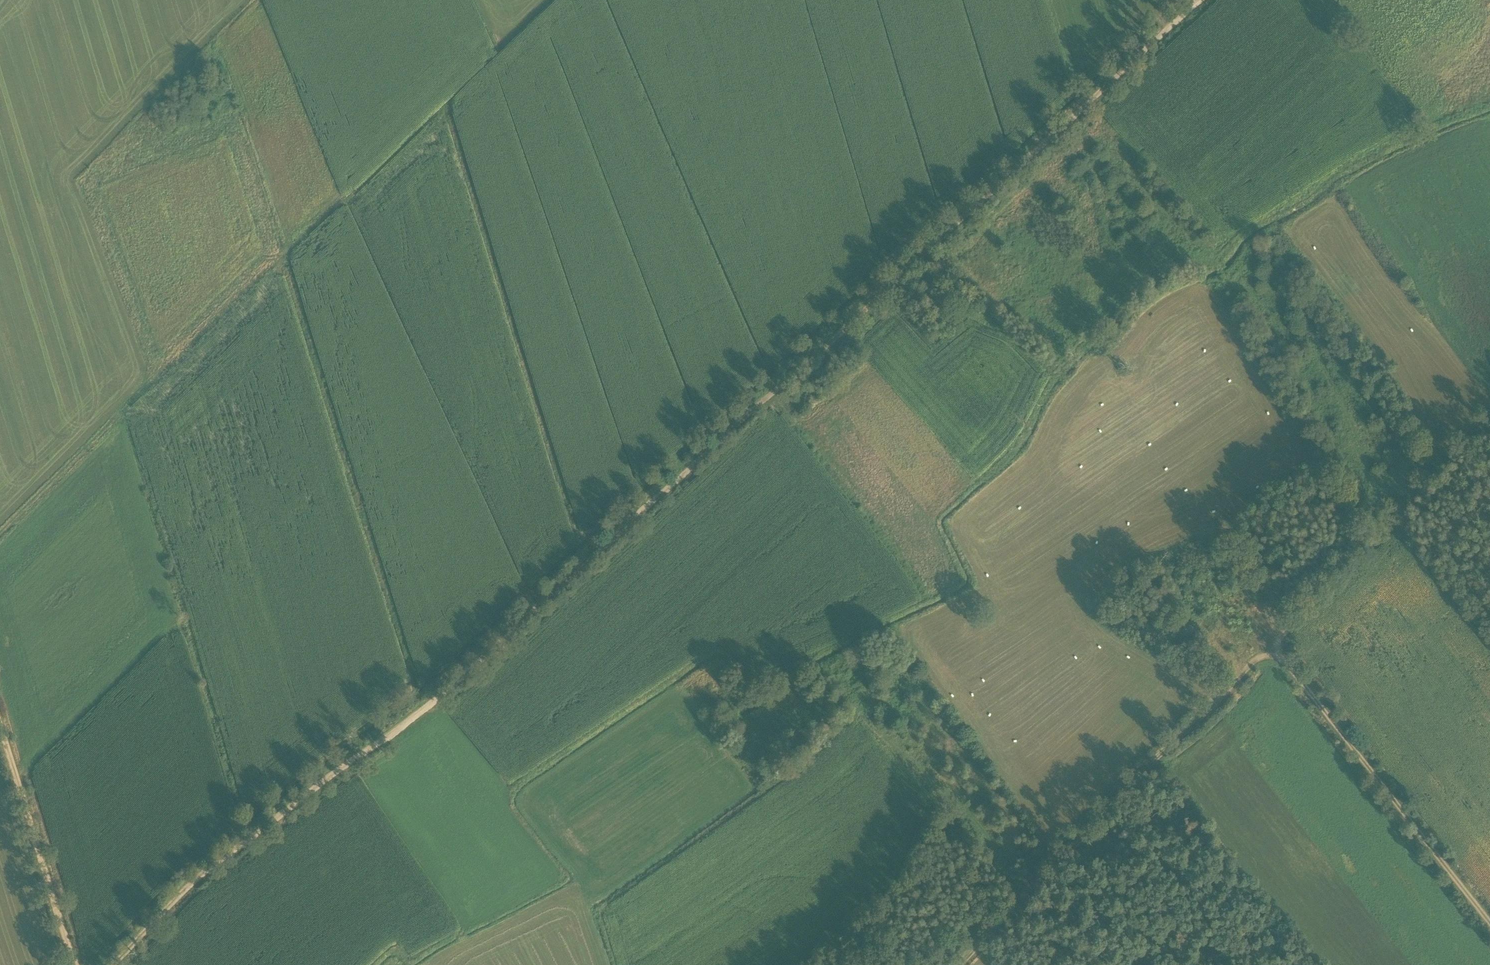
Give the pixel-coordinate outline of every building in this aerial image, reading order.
[(1019,854),(1026,862),(1040,851),(1033,843),(1019,854)]
